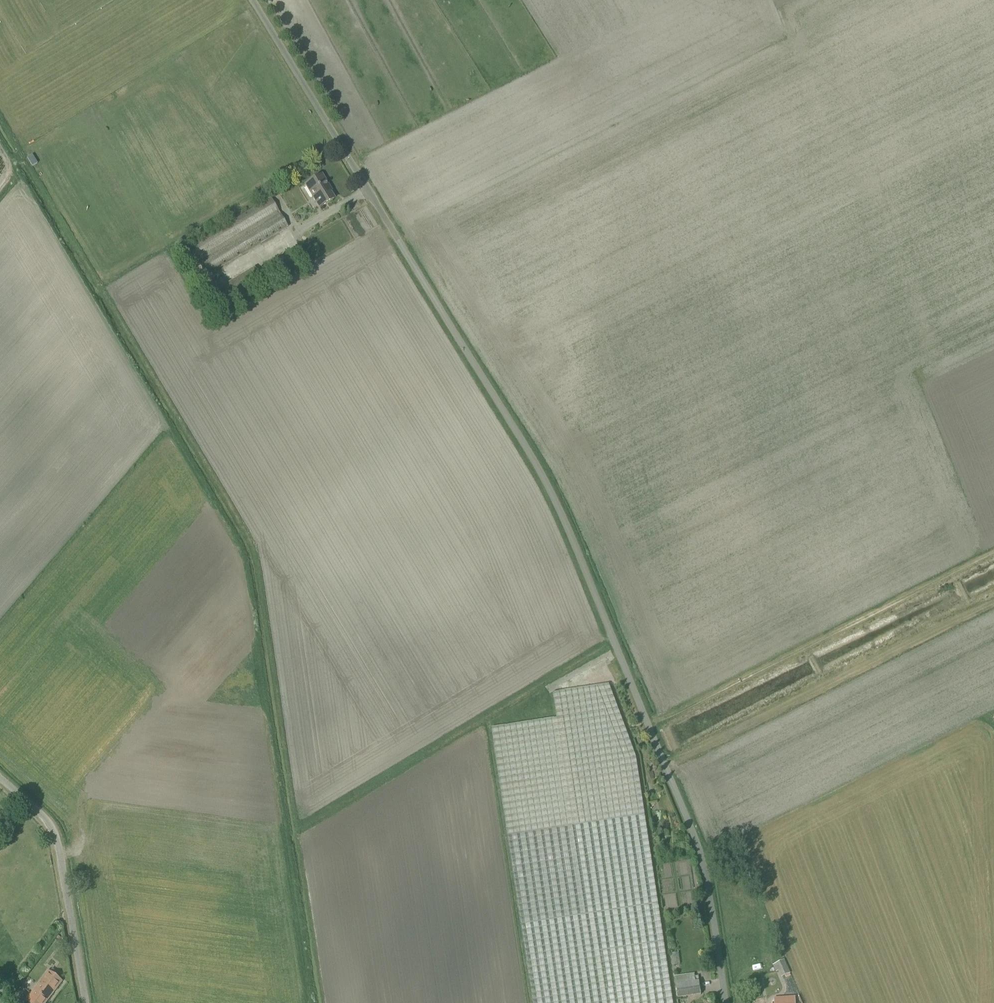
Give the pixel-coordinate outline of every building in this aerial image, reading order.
[(329,187),(322,175),(305,185),(319,208),(334,199),(327,188),(329,187)] [(288,227),(271,199),(190,248),(207,276),(288,227)] [(533,1002),(674,1002),(672,994),(662,930),(650,847),(645,815),(642,795),(639,777),(637,761),(633,748),(609,684),(554,692),(557,718),(490,728),(533,1002)] [(790,973),(785,960),(773,965),(776,972),(778,971),(781,977),(790,973)] [(26,1001),(29,1002),(45,1002),(61,981),(48,972),(26,1001)] [(695,974),(675,977),(678,999),(701,995),(699,982),(696,982),(695,974)]
